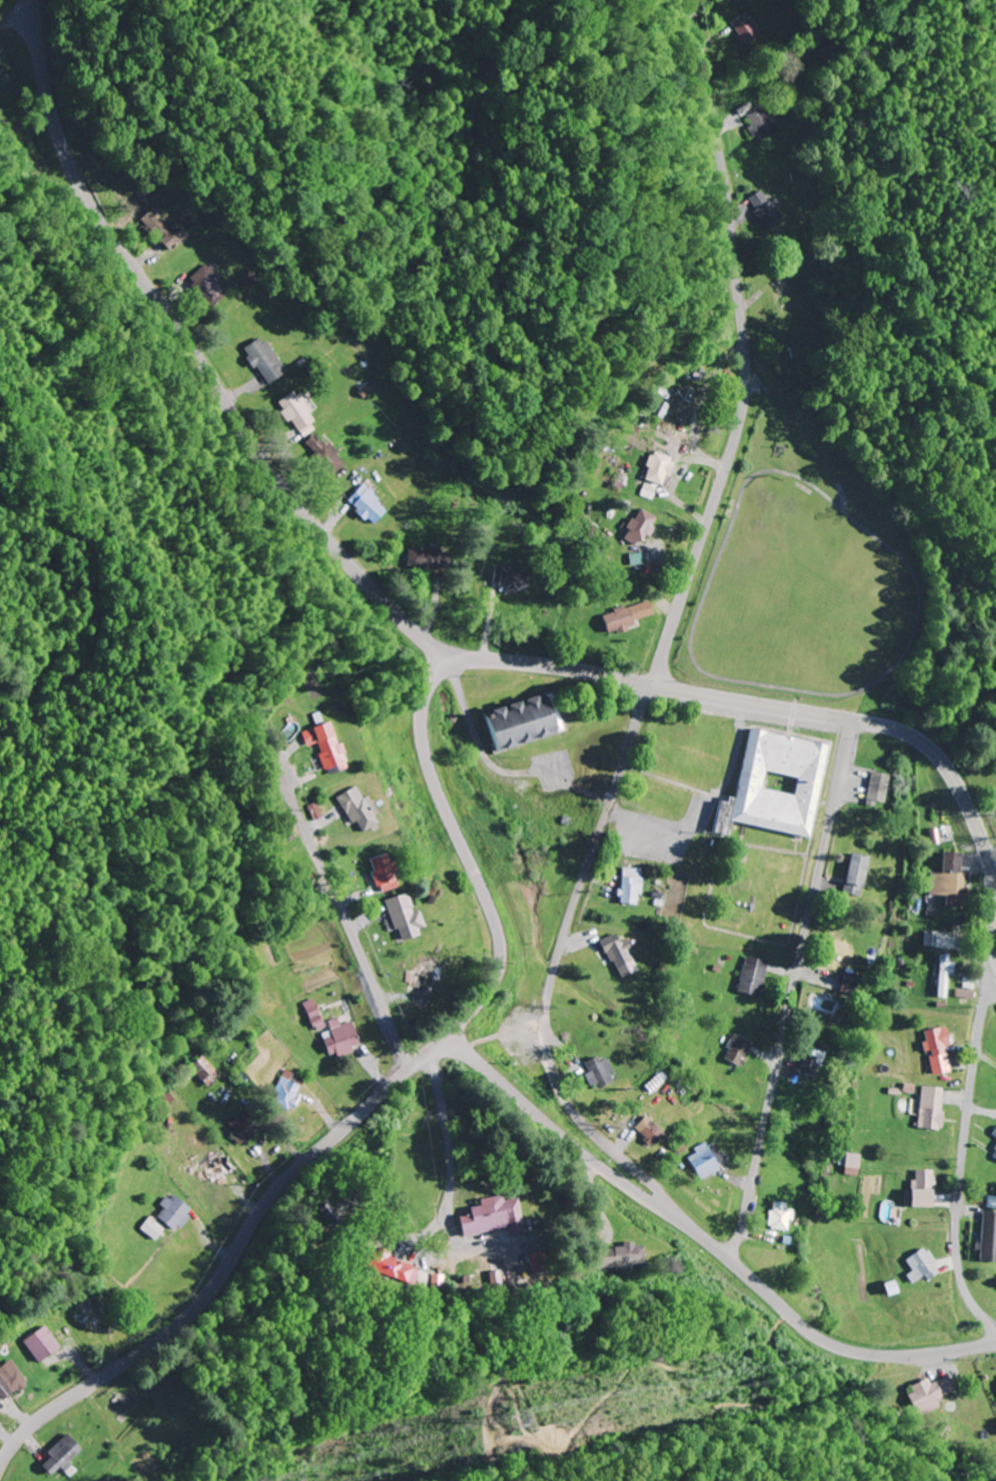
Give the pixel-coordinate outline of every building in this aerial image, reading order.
[(731,19),(743,43),(762,34),(750,9),(731,19)] [(753,107),(751,103),(741,109),(759,140),(776,130),(761,103),(753,107)] [(769,199),(761,188),(747,198),(767,226),(784,213),(772,197),(769,199)] [(147,193),(129,209),(165,249),(183,234),(147,193)] [(227,293),(205,264),(183,281),(205,309),(227,293)] [(242,348),(266,383),(285,370),(261,335),(242,348)] [(315,418),(292,390),(276,403),(299,431),(315,418)] [(678,437),(687,409),(664,402),(656,430),(678,437)] [(301,447),(329,475),(343,461),(315,433),(301,447)] [(641,478),(663,485),(671,457),(650,450),(641,478)] [(372,524),(387,507),(361,484),(345,501),(372,524)] [(638,547),(656,516),(638,505),(619,536),(638,547)] [(441,568),(441,549),(406,549),(406,568),(441,568)] [(520,588),(520,566),(496,566),(496,588),(520,588)] [(602,615),(605,631),(652,622),(648,601),(611,608),(612,613),(602,615)] [(539,697),(477,711),(486,750),(548,736),(539,697)] [(342,769),(331,722),(300,729),(304,746),(315,743),(322,774),(342,769)] [(826,743),(746,728),(732,799),(717,796),(710,830),(725,833),(727,820),(808,836),(826,743)] [(865,800),(883,803),(888,774),(870,771),(865,800)] [(378,821),(356,785),(335,797),(357,834),(378,821)] [(927,893),(945,894),(944,905),(963,906),(965,871),(957,871),(958,851),(938,849),(937,869),(928,869),(927,893)] [(841,885),(860,889),(867,854),(847,851),(841,885)] [(642,867),(620,867),(620,903),(642,903),(642,867)] [(416,910),(412,911),(406,892),(383,899),(396,941),(423,933),(416,910)] [(856,933),(836,928),(826,968),(847,973),(856,933)] [(928,946),(957,948),(958,932),(929,930),(928,946)] [(623,936),(604,946),(620,977),(638,967),(623,936)] [(948,954),(938,953),(936,997),(946,997),(948,954)] [(758,996),(768,960),(745,954),(736,991),(758,996)] [(436,979),(436,957),(411,957),(411,1002),(426,1002),(426,979),(436,979)] [(330,1058),(362,1046),(351,1020),(320,1033),(330,1058)] [(942,1026),(922,1029),(928,1073),(949,1070),(942,1026)] [(720,1057),(739,1067),(752,1043),(733,1033),(720,1057)] [(825,1054),(807,1045),(795,1069),(813,1078),(825,1054)] [(614,1073),(600,1051),(584,1061),(590,1070),(584,1073),(592,1086),(614,1073)] [(188,1065),(204,1085),(218,1074),(202,1054),(188,1065)] [(303,1077),(284,1068),(268,1100),(287,1109),(303,1077)] [(942,1086),(919,1085),(916,1127),(940,1128),(942,1086)] [(224,1124),(239,1143),(260,1127),(245,1108),(224,1124)] [(709,1139),(685,1157),(700,1178),(724,1160),(709,1139)] [(208,1181),(232,1168),(222,1149),(197,1162),(208,1181)] [(859,1154),(843,1152),(842,1165),(858,1167),(859,1154)] [(930,1205),(930,1169),(913,1169),(913,1178),(906,1178),(906,1205),(930,1205)] [(160,1204),(163,1208),(156,1215),(172,1231),(192,1211),(172,1192),(160,1204)] [(521,1232),(514,1196),(499,1199),(498,1194),(475,1198),(476,1204),(465,1206),(466,1213),(456,1215),(460,1235),(505,1226),(506,1234),(521,1232)] [(768,1228),(788,1228),(788,1201),(768,1201),(768,1228)] [(885,1219),(896,1215),(892,1204),(881,1208),(885,1219)] [(979,1209),(977,1259),(995,1261),(995,1210),(979,1209)] [(596,1244),(596,1268),(642,1268),(642,1244),(596,1244)] [(910,1270),(904,1274),(910,1284),(936,1268),(923,1245),(902,1258),(910,1270)] [(37,1361),(59,1345),(43,1323),(21,1340),(37,1361)] [(25,1380),(10,1357),(0,1364),(0,1398),(25,1380)] [(954,1390),(948,1375),(928,1383),(926,1377),(906,1385),(917,1415),(938,1407),(935,1398),(954,1390)] [(52,1478),(84,1451),(68,1432),(45,1452),(49,1456),(40,1464),(52,1478)]
